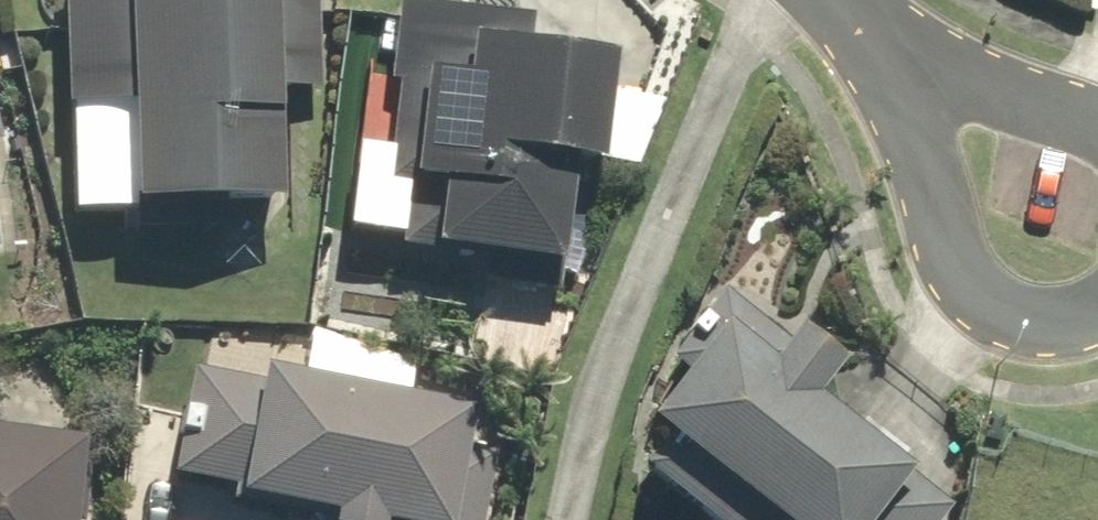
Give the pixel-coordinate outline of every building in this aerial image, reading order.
[(76,99),(143,97),(147,194),(300,188),(296,84),(330,83),(327,0),(72,0),(76,99)] [(411,242),(575,260),(586,159),(621,162),(634,45),(536,35),(539,11),(436,0),(406,0),(387,176),(418,179),(411,242)] [(17,136),(0,69),(0,140),(17,136)] [(11,243),(0,196),(0,246),(11,243)] [(661,465),(726,519),(951,519),(962,507),(828,392),(860,356),(815,317),(800,334),(739,282),(678,352),(697,368),(660,411),(688,434),(661,465)] [(499,450),(477,446),(485,396),(195,350),(176,467),(245,478),(243,491),(363,510),(362,519),(488,519),(499,450)] [(0,422),(0,519),(86,519),(96,432),(0,422)]
